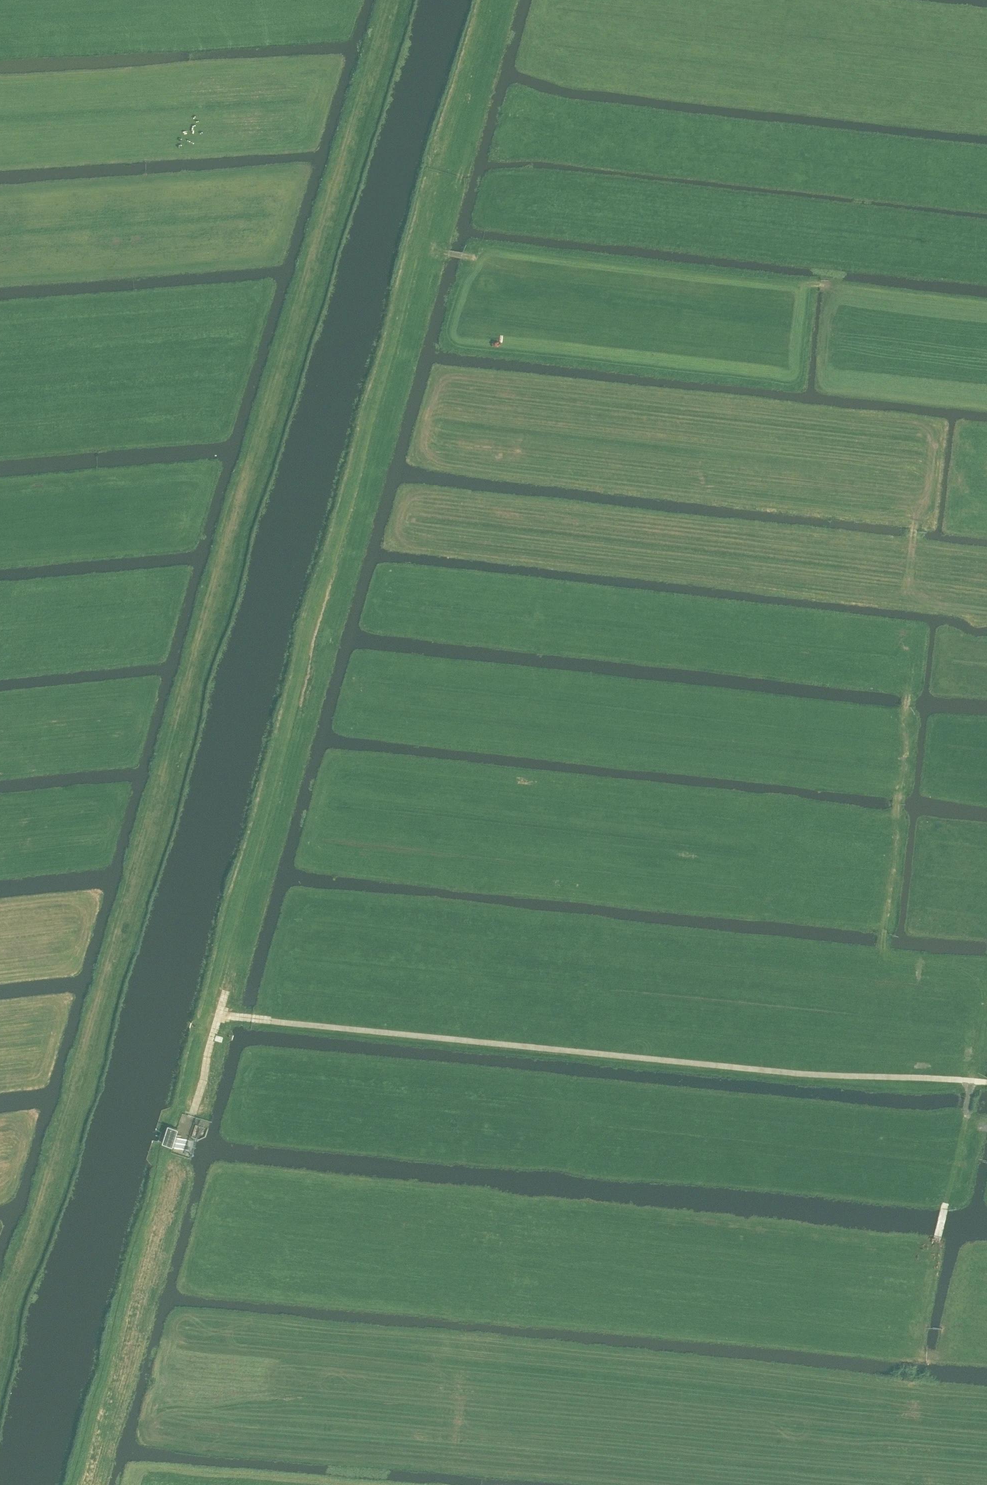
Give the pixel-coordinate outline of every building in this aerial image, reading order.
[(172,1146),(178,1129),(168,1126),(162,1143),(172,1146)]
